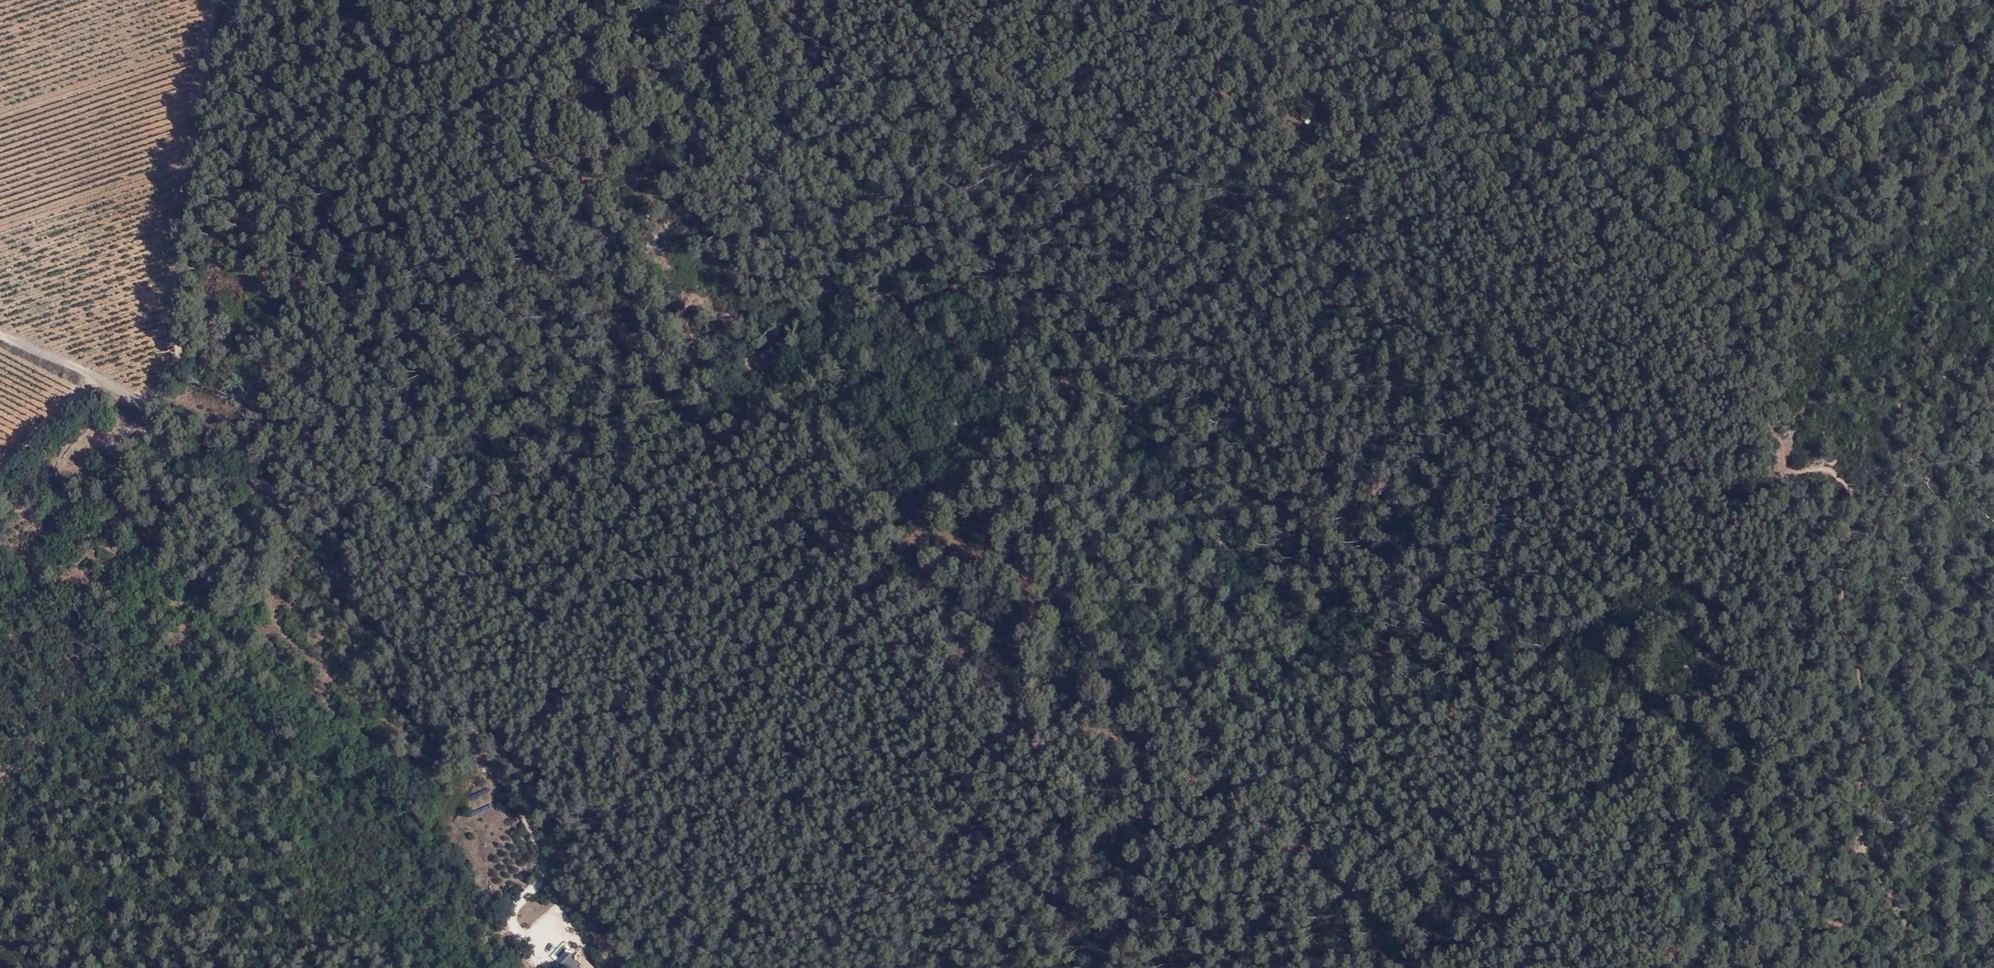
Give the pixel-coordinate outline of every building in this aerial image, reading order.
[(557,967),(594,967),(575,948),(556,967),(557,967)]
